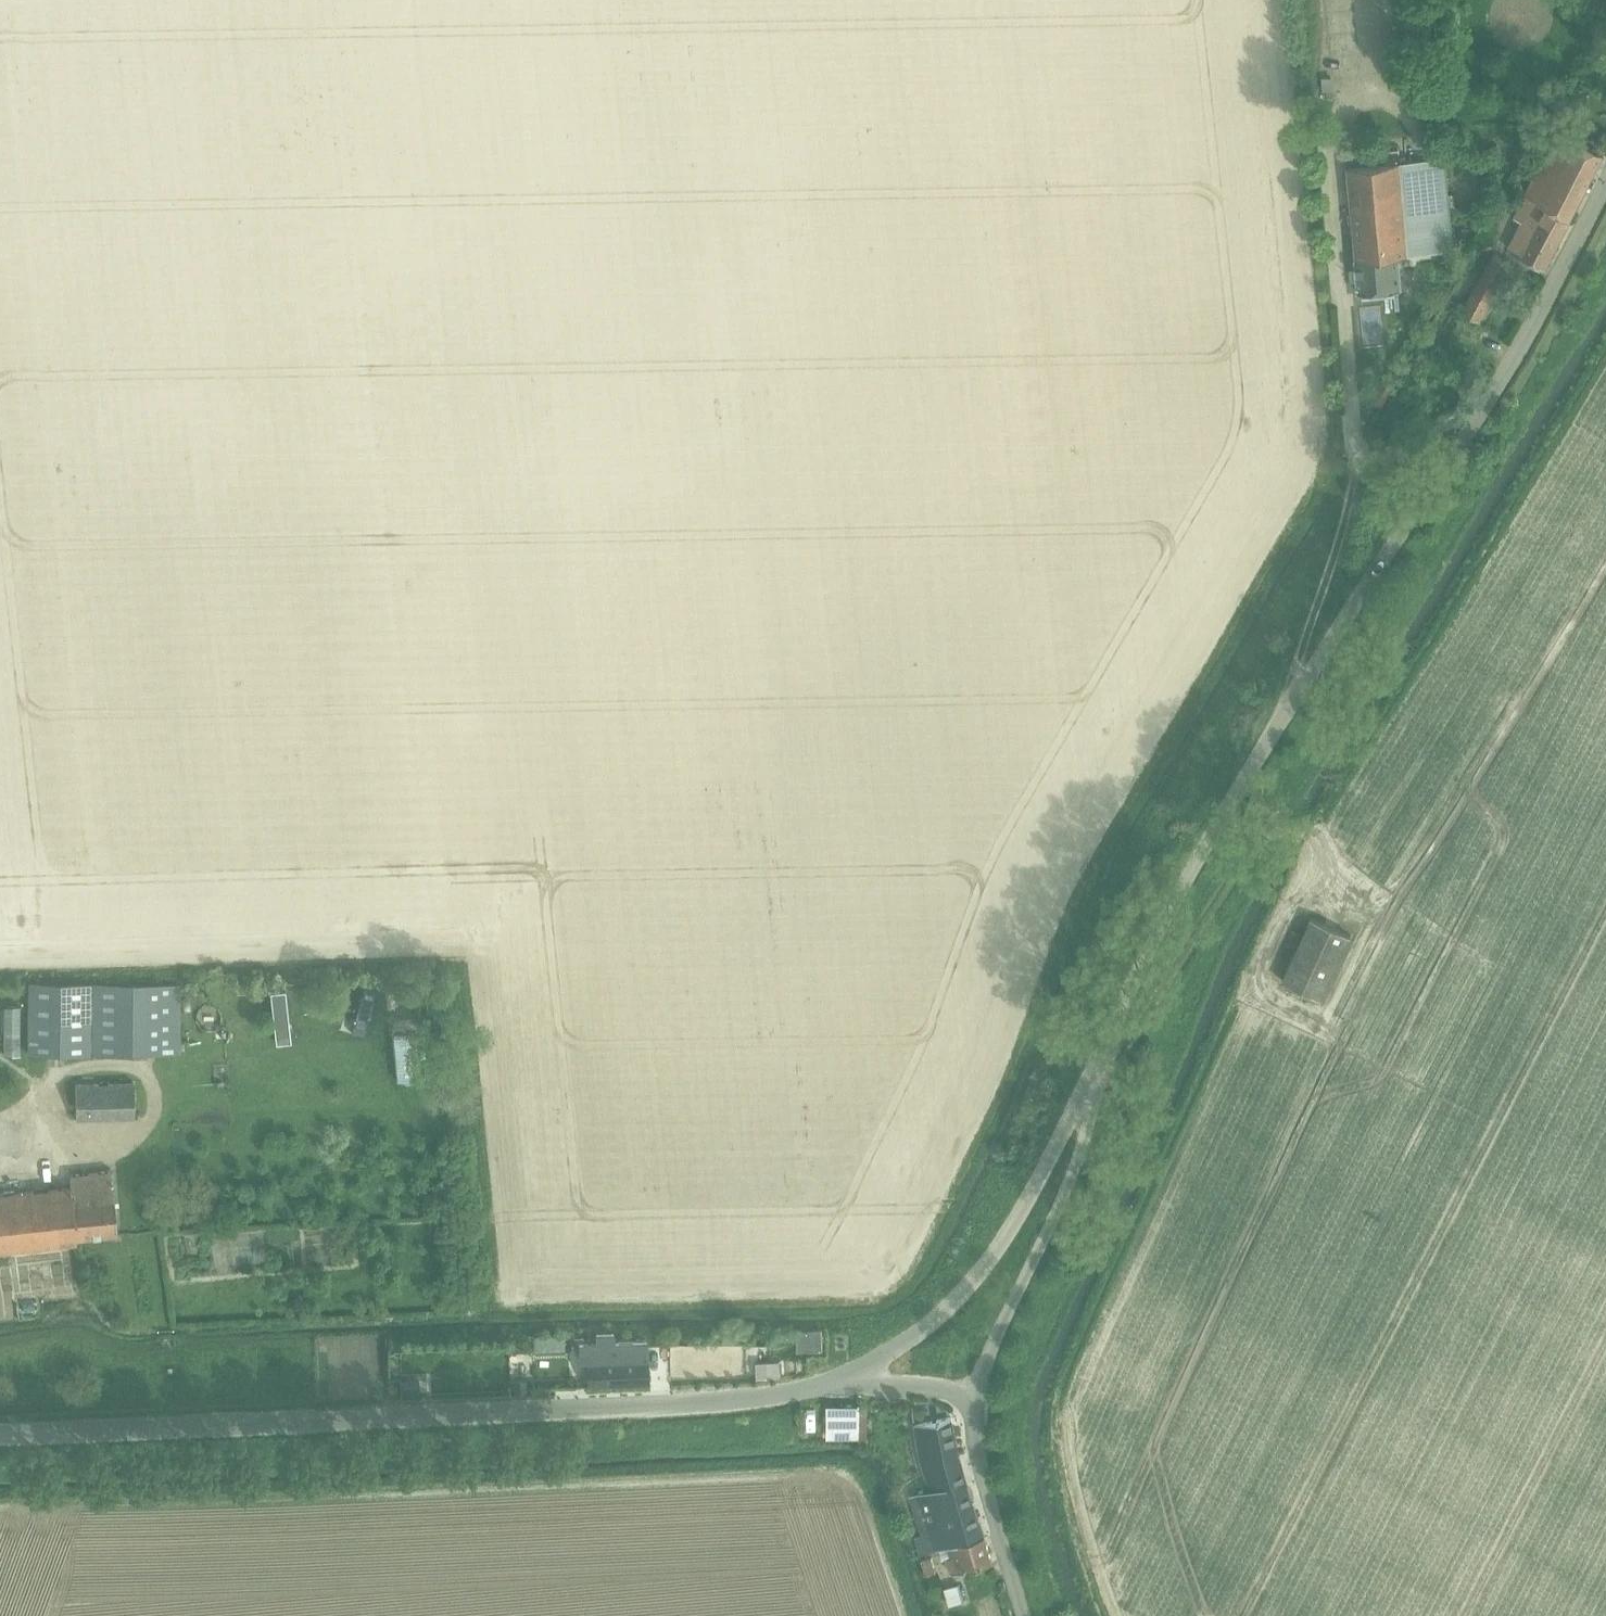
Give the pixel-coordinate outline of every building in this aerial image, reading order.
[(1522,222),(1509,248),(1521,254),(1520,256),(1545,270),(1603,154),(1558,131),(1526,195),(1527,196),(1515,218),(1522,222)] [(1346,150),(1353,226),(1450,217),(1444,157),(1371,164),(1369,148),(1346,150)] [(1509,153),(1495,162),(1501,172),(1515,163),(1509,153)] [(1353,226),(1359,293),(1400,290),(1397,256),(1453,250),(1450,217),(1353,226)] [(1488,229),(1479,246),(1487,250),(1493,247),(1497,240),(1495,233),(1488,229)] [(1479,322),(1511,264),(1495,254),(1462,313),(1479,322)] [(1382,377),(1369,398),(1381,405),(1394,384),(1382,377)] [(1322,1000),(1351,936),(1312,918),(1283,982),(1322,1000)] [(179,1053),(179,984),(47,983),(29,983),(29,1054),(133,1053),(144,1053),(179,1053)] [(364,1038),(376,992),(362,988),(350,1034),(364,1038)] [(291,1041),(285,989),(270,991),(275,1043),(291,1041)] [(393,1040),(397,1082),(418,1082),(418,1080),(421,1080),(416,1034),(392,1035),(393,1040)] [(76,1119),(135,1118),(134,1083),(75,1084),(76,1108),(76,1119)] [(117,1233),(112,1171),(70,1175),(71,1187),(0,1195),(0,1253),(77,1245),(76,1237),(117,1233)] [(798,1352),(823,1351),(822,1331),(797,1331),(798,1352)] [(649,1383),(647,1346),(647,1342),(614,1343),(614,1334),(596,1334),(597,1344),(579,1345),(580,1362),(587,1362),(588,1386),(649,1383)] [(756,1362),(757,1379),(780,1377),(779,1361),(756,1362)] [(418,1381),(403,1381),(404,1398),(419,1397),(418,1381)] [(525,1382),(513,1383),(514,1394),(526,1393),(525,1382)] [(827,1436),(859,1436),(858,1405),(827,1404),(827,1436)] [(940,1548),(949,1546),(985,1536),(959,1454),(952,1417),(914,1424),(921,1461),(930,1489),(917,1493),(934,1550),(935,1550),(936,1554),(941,1553),(940,1548)] [(952,1572),(966,1569),(992,1562),(985,1536),(949,1546),(952,1556),(947,1558),(952,1572)] [(926,1575),(936,1572),(932,1557),(921,1560),(926,1575)] [(950,1606),(964,1602),(959,1584),(945,1588),(950,1606)]
